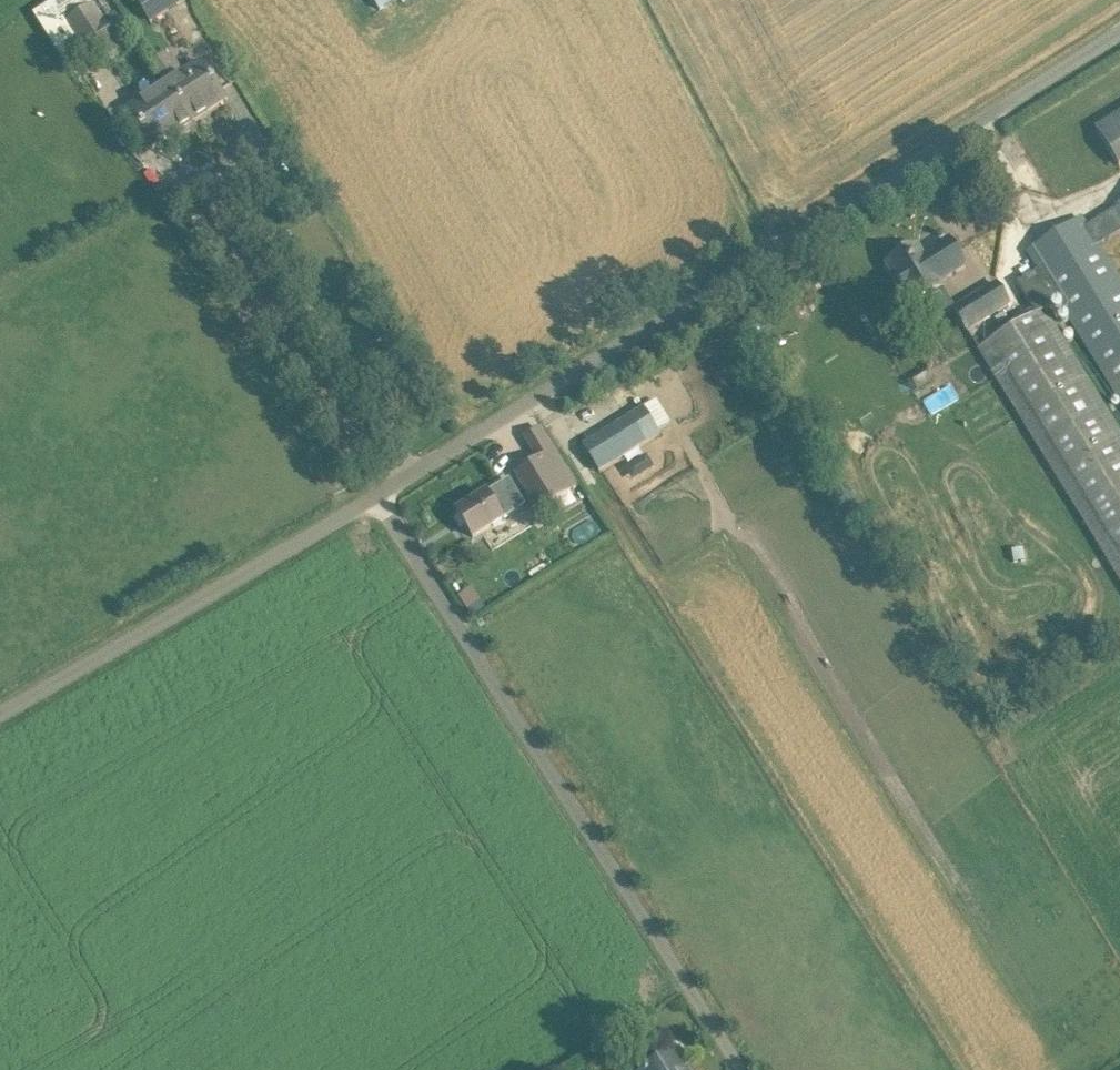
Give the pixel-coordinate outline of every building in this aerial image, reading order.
[(150,22),(180,2),(179,0),(136,0),(150,22)] [(379,10),(395,0),(373,0),(379,10)] [(117,44),(102,21),(92,5),(66,22),(91,60),(117,44)] [(151,63),(166,86),(169,84),(192,121),(224,100),(201,64),(186,73),(170,50),(151,63)] [(169,84),(166,86),(129,110),(153,147),(192,121),(169,84)] [(1096,127),(1119,167),(1119,166),(1119,112),(1096,127)] [(1028,252),(1039,270),(1058,301),(1119,402),(1119,281),(1098,245),(1119,231),(1119,213),(1117,208),(1086,226),(1081,218),(1028,252)] [(939,282),(965,266),(949,240),(923,256),(917,246),(886,265),(912,307),(942,288),(939,282)] [(1039,270),(1017,284),(1032,308),(1036,315),(1045,309),(1058,301),(1039,270)] [(965,333),(1009,306),(995,283),(951,309),(965,333)] [(1119,581),(1119,430),(1045,309),(1036,315),(1032,308),(988,334),(992,340),(977,348),(1119,581)] [(922,368),(909,375),(917,389),(930,382),(922,368)] [(630,387),(629,388),(615,396),(629,418),(583,446),(599,473),(660,435),(630,387)] [(526,438),(540,461),(457,512),(473,538),(492,526),(533,499),(539,509),(574,487),(539,430),(526,438)] [(646,1069),(688,1069),(676,1051),(646,1069)]
